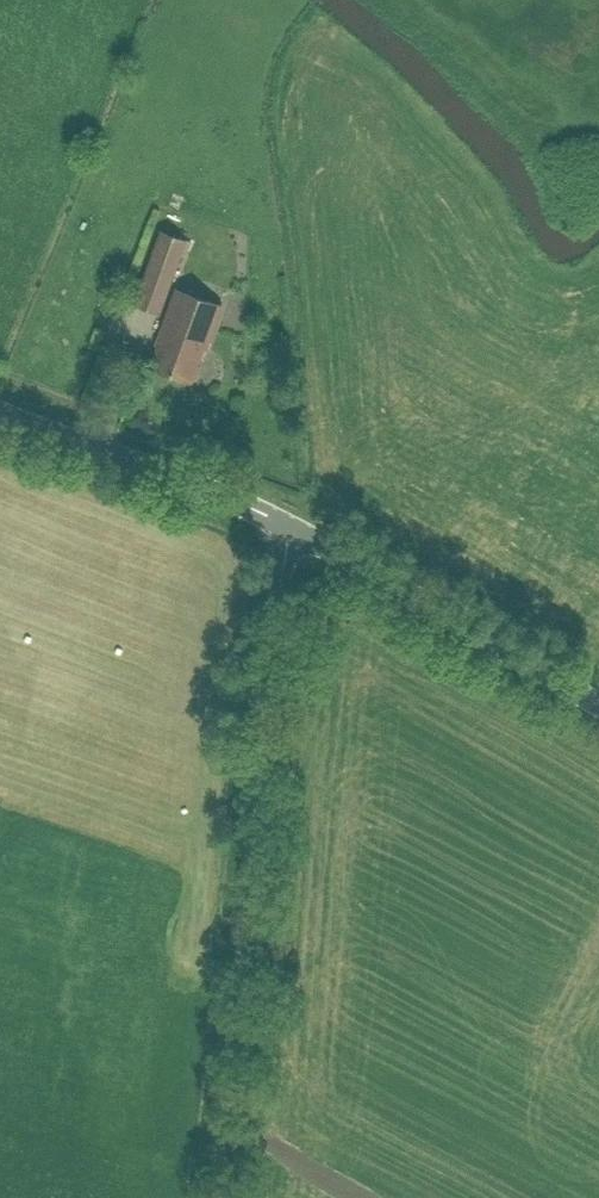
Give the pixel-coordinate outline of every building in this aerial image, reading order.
[(158,309),(165,289),(183,240),(160,231),(136,301),(158,309)] [(204,348),(221,305),(175,288),(159,331),(163,332),(151,366),(189,380),(201,347),(204,348)]
